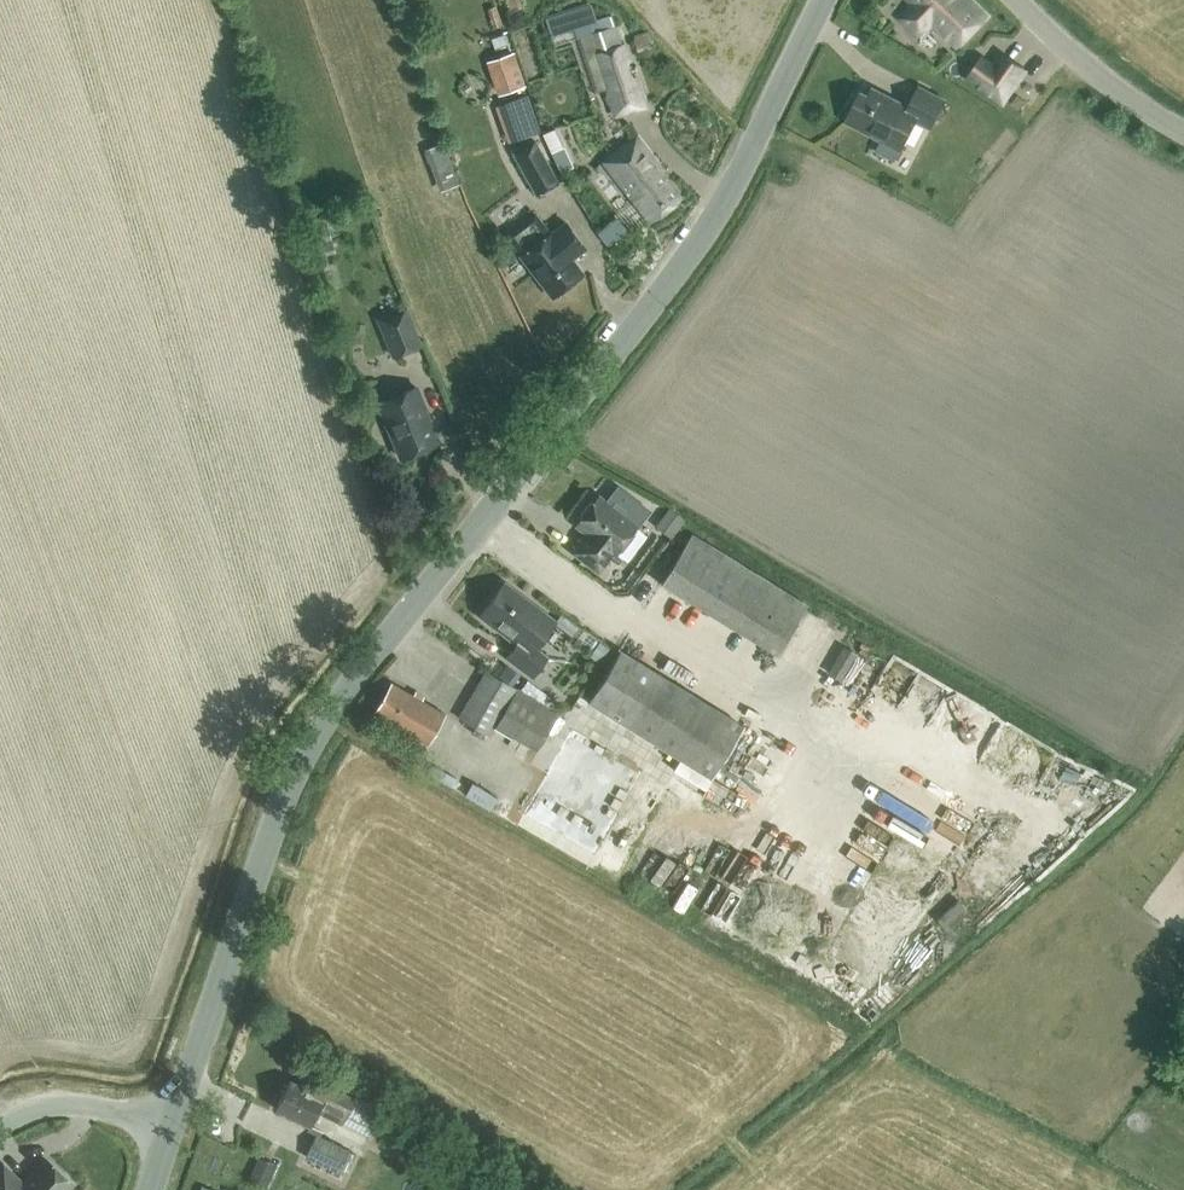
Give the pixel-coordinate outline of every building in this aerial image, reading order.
[(918,35),(931,21),(957,46),(988,15),(972,0),(910,0),(912,2),(898,16),(918,35)] [(546,27),(550,38),(572,30),(567,19),(546,27)] [(598,51),(596,52),(607,87),(604,88),(612,116),(646,107),(647,107),(641,87),(636,89),(620,43),(613,24),(591,32),(598,51)] [(485,60),(497,93),(525,83),(512,50),(485,60)] [(995,73),(979,61),(970,74),(1003,97),(1024,68),(1007,56),(995,73)] [(846,119),(902,147),(917,119),(932,126),(946,98),(919,85),(909,105),(873,87),(869,95),(861,90),(846,119)] [(1019,106),(1025,99),(1018,93),(1012,101),(1019,106)] [(541,134),(549,150),(559,171),(575,163),(558,126),(541,134)] [(603,160),(649,220),(680,196),(661,171),(664,168),(637,134),(603,160)] [(424,148),(439,191),(458,185),(442,142),(424,148)] [(507,155),(531,197),(552,185),(527,143),(507,155)] [(505,235),(520,255),(551,296),(583,272),(572,258),(586,247),(566,221),(552,232),(551,231),(550,232),(534,212),(505,235)] [(380,317),(395,356),(422,346),(408,307),(380,317)] [(416,385),(376,401),(399,456),(439,440),(416,385)] [(583,536),(572,550),(597,569),(612,551),(614,553),(637,523),(599,493),(595,499),(589,500),(580,511),(580,517),(576,523),(589,533),(585,537),(583,536)] [(653,514),(664,529),(680,517),(668,502),(653,514)] [(661,582),(777,652),(807,602),(692,532),(661,582)] [(556,619),(503,579),(478,612),(516,641),(506,656),(532,674),(546,655),(535,647),(556,619)] [(841,679),(857,653),(844,644),(827,671),(841,679)] [(590,700),(711,776),(743,724),(620,648),(588,699),(590,700)] [(486,669),(459,716),(489,734),(494,725),(536,749),(558,710),(486,669)] [(375,714),(425,743),(443,711),(393,683),(375,714)] [(575,766),(592,737),(564,722),(548,751),(575,766)] [(644,772),(659,763),(650,748),(635,757),(644,772)] [(947,847),(957,832),(913,802),(902,818),(947,847)] [(606,807),(605,817),(636,820),(637,809),(606,807)] [(1055,842),(1076,830),(1069,818),(1048,830),(1055,842)] [(1005,859),(1019,869),(1031,853),(989,822),(972,845),(1000,865),(1005,859)] [(682,904),(695,877),(666,862),(652,888),(682,904)] [(748,878),(732,899),(746,909),(761,888),(748,878)] [(311,1067),(303,1084),(290,1078),(276,1107),(310,1124),(317,1109),(361,1131),(371,1138),(387,1106),(376,1100),(356,1090),(357,1089),(311,1067)] [(306,1155),(338,1171),(349,1149),(317,1133),(306,1155)] [(279,1161),(262,1153),(251,1178),(268,1185),(279,1161)] [(0,1166),(0,1189),(65,1189),(73,1182),(46,1157),(23,1181),(3,1162),(0,1166)]
